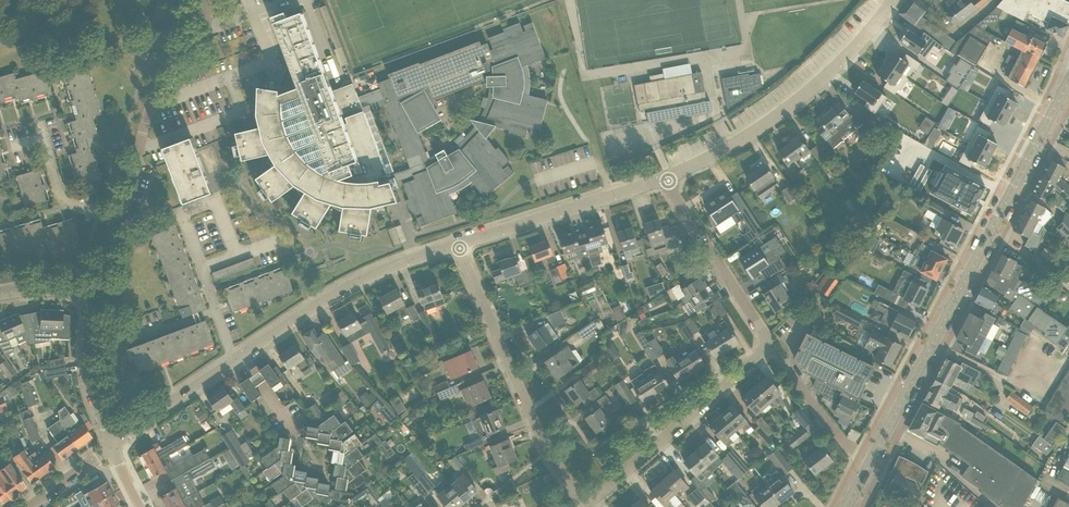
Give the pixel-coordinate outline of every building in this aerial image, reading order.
[(899,13),(914,25),(925,33),(936,41),(945,48),(946,49),(956,41),(921,16),(927,8),(917,0),(910,0),(899,13)] [(944,10),(955,25),(956,24),(972,12),(962,0),(958,0),(949,6),(944,10)] [(972,12),(987,0),(962,0),(972,12)] [(996,7),(1002,10),(1009,13),(1024,21),(1028,12),(1035,16),(1039,10),(1068,25),(1068,3),(1064,0),(1002,0),(996,7)] [(993,28),(998,17),(1002,10),(996,7),(990,13),(980,22),(993,28)] [(1005,21),(1009,13),(1002,10),(998,17),(1005,21)] [(1062,37),(1068,25),(1039,10),(1035,16),(1049,23),(1046,29),(1062,37)] [(266,89),(258,87),(257,115),(260,128),(246,131),(236,133),(238,145),(233,146),(235,157),(241,156),(242,161),(272,154),(276,165),(256,179),(263,189),(258,192),(265,201),(269,198),(273,202),(298,184),(306,192),(292,213),(302,219),(302,220),(299,224),(309,230),(312,226),(316,228),(333,202),(343,207),(339,231),(350,233),(351,233),(350,239),(361,241),(362,235),(367,236),(372,205),(383,205),(384,205),(385,205),(398,202),(393,189),(398,187),(399,188),(399,187),(397,181),(413,174),(414,175),(413,175),(414,179),(403,184),(409,199),(406,200),(412,217),(421,213),(422,216),(417,218),(420,227),(456,213),(446,186),(451,184),(457,182),(462,178),(466,175),(484,197),(514,173),(508,166),(503,169),(502,167),(510,161),(498,147),(496,149),(485,137),(493,126),(509,130),(508,133),(526,138),(528,128),(531,129),(529,134),(538,137),(548,100),(520,93),(521,90),(521,87),(521,83),(522,80),(521,77),(521,74),(520,71),(519,68),(546,58),(532,22),(524,26),(526,31),(523,32),(520,23),(503,29),(504,32),(489,38),(493,49),(490,50),(489,50),(490,50),(487,43),(481,45),(480,41),(420,64),(419,62),(388,74),(390,78),(378,83),(384,98),(362,107),(356,92),(336,99),(303,12),(288,18),(286,13),(287,12),(286,12),(272,17),(273,18),(299,87),(295,89),(293,85),(284,88),(286,93),(279,95),(279,91),(266,89)] [(956,41),(946,49),(951,51),(953,53),(960,57),(968,62),(975,67),(993,36),(976,26),(956,42),(956,41)] [(1023,45),(1027,36),(1012,28),(1005,41),(1013,46),(1021,50),(1022,51),(1023,48),(1024,46),(1023,45)] [(903,33),(899,39),(900,40),(900,41),(925,59),(932,49),(938,53),(943,47),(924,32),(920,38),(908,30),(905,34),(903,33)] [(1033,38),(1032,39),(1027,36),(1023,45),(1024,46),(1023,48),(1027,50),(1041,56),(1047,45),(1033,38)] [(336,48),(334,49),(340,66),(348,63),(341,46),(336,48)] [(1027,50),(1023,48),(1022,51),(1021,50),(1015,63),(1032,71),(1040,56),(1041,57),(1041,56),(1027,50)] [(888,55),(884,62),(885,63),(908,79),(906,77),(913,68),(916,70),(921,64),(906,54),(902,59),(892,52),(889,56),(888,55)] [(885,63),(877,74),(887,81),(884,87),(895,94),(898,89),(900,90),(908,79),(885,63)] [(1015,63),(1007,78),(1024,87),(1032,71),(1015,63)] [(84,69),(87,68),(87,67),(62,74),(62,75),(66,74),(69,85),(66,85),(65,85),(67,91),(70,90),(89,84),(91,83),(89,76),(86,76),(84,69)] [(47,96),(52,95),(45,71),(37,73),(38,76),(31,78),(36,96),(47,93),(48,96),(47,96)] [(710,100),(707,101),(702,72),(664,79),(663,74),(650,76),(651,82),(635,85),(640,111),(646,110),(649,123),(712,111),(710,100)] [(23,80),(15,82),(13,73),(12,74),(19,98),(21,104),(22,104),(21,101),(31,97),(32,100),(31,100),(32,101),(37,99),(36,96),(31,78),(30,75),(22,77),(23,80)] [(19,98),(12,74),(5,76),(6,78),(0,80),(0,86),(4,99),(14,96),(15,98),(14,98),(15,99),(19,98)] [(749,74),(722,79),(726,99),(728,99),(729,107),(727,108),(727,109),(762,87),(760,74),(749,76),(749,74)] [(965,79),(960,87),(967,91),(972,83),(965,79)] [(863,81),(855,92),(867,101),(864,106),(874,114),(886,97),(863,81)] [(94,91),(91,92),(89,84),(70,90),(73,100),(70,100),(71,105),(74,104),(96,98),(94,91)] [(998,85),(988,102),(1010,115),(1017,103),(1006,97),(1009,91),(998,85)] [(93,99),(96,99),(96,98),(74,104),(77,115),(75,116),(75,115),(74,115),(75,120),(100,113),(98,106),(95,107),(93,99)] [(988,102),(978,120),(990,126),(993,121),(1004,126),(1007,122),(1008,123),(1012,116),(1010,115),(988,102)] [(853,120),(846,112),(839,104),(833,109),(832,107),(818,118),(820,120),(819,121),(823,126),(818,130),(826,140),(820,144),(831,157),(837,152),(834,148),(842,141),(839,137),(850,128),(847,125),(853,120)] [(875,132),(883,121),(868,110),(859,121),(863,124),(875,132)] [(89,117),(100,114),(100,113),(75,120),(67,122),(67,123),(70,122),(74,133),(71,134),(71,133),(70,133),(72,139),(75,138),(94,132),(96,132),(94,124),(91,125),(89,117)] [(915,113),(905,134),(943,153),(939,161),(963,173),(965,168),(946,158),(953,143),(962,147),(968,135),(959,130),(957,134),(915,113)] [(698,123),(707,121),(706,114),(696,116),(698,123)] [(978,126),(968,143),(991,156),(997,144),(986,138),(989,132),(978,126)] [(99,139),(96,140),(94,132),(75,138),(78,148),(75,149),(75,148),(76,153),(100,146),(99,139)] [(810,153),(804,145),(798,136),(791,141),(792,143),(779,153),(787,165),(784,167),(795,182),(806,174),(803,169),(802,170),(795,161),(801,157),(802,159),(810,153)] [(164,148),(185,203),(213,193),(192,138),(164,148)] [(968,143),(959,161),(970,167),(973,162),(984,168),(987,163),(988,164),(992,158),(990,157),(991,156),(968,143)] [(820,164),(828,158),(818,144),(810,151),(820,164)] [(90,150),(101,147),(100,146),(76,153),(68,155),(68,156),(71,155),(74,166),(72,166),(71,166),(72,171),(76,171),(94,165),(97,164),(95,157),(92,158),(90,150)] [(1050,159),(1041,177),(1056,184),(1068,195),(1068,186),(1060,178),(1065,167),(1050,159)] [(6,168),(5,162),(2,163),(0,163),(0,181),(9,178),(6,179),(3,168),(6,167),(6,168)] [(912,189),(924,166),(921,164),(908,187),(912,189)] [(99,172),(96,172),(94,165),(76,171),(78,181),(76,181),(75,181),(77,186),(101,179),(99,172)] [(779,186),(771,174),(765,165),(746,178),(761,199),(779,186)] [(935,185),(931,193),(950,203),(950,202),(952,203),(952,204),(971,214),(972,211),(975,213),(978,206),(976,205),(977,202),(976,202),(978,198),(979,199),(981,196),(983,197),(986,191),(984,190),(985,187),(966,177),(964,177),(965,176),(945,166),(941,173),(939,172),(933,184),(935,185)] [(928,168),(915,191),(919,193),(932,171),(928,168)] [(41,174),(40,169),(33,171),(33,170),(31,171),(15,176),(16,177),(18,176),(20,183),(18,183),(20,191),(23,190),(41,185),(38,175),(41,174)] [(1041,177),(1032,194),(1048,202),(1051,195),(1057,198),(1053,205),(1060,208),(1063,201),(1068,203),(1068,200),(1068,195),(1056,184),(1041,177)] [(45,189),(46,189),(44,184),(41,185),(23,190),(25,199),(22,200),(25,208),(49,200),(49,199),(46,200),(43,190),(45,189)] [(789,203),(797,198),(788,186),(780,192),(789,203)] [(726,192),(705,206),(711,214),(712,216),(711,216),(709,217),(715,226),(715,225),(730,216),(731,216),(731,215),(735,221),(736,224),(737,223),(743,219),(750,230),(744,234),(743,234),(749,243),(762,234),(764,233),(737,192),(730,197),(726,192)] [(947,210),(947,209),(930,199),(929,200),(932,201),(927,209),(941,217),(934,228),(936,230),(933,235),(941,239),(941,238),(955,245),(963,230),(946,221),(951,212),(947,210)] [(1029,199),(1023,212),(1038,220),(1037,223),(1043,226),(1044,227),(1054,216),(1044,207),(1039,204),(1029,199)] [(882,205),(879,211),(885,214),(888,208),(882,205)] [(1022,213),(1013,230),(1023,235),(1028,238),(1025,245),(1033,249),(1040,235),(1039,234),(1043,226),(1037,223),(1038,220),(1023,212),(1022,213)] [(1065,212),(1059,218),(1068,228),(1068,216),(1065,212)] [(907,237),(911,229),(880,213),(876,221),(907,237)] [(79,243),(80,243),(73,218),(72,218),(73,221),(62,225),(61,222),(62,222),(62,221),(57,223),(64,247),(71,245),(71,242),(78,240),(79,243)] [(1059,218),(1062,222),(1055,229),(1068,243),(1068,228),(1059,218)] [(48,252),(49,252),(40,219),(39,219),(40,222),(30,225),(29,222),(24,223),(31,248),(38,246),(38,243),(45,241),(48,252)] [(47,226),(42,227),(40,219),(49,252),(56,250),(55,247),(63,245),(63,247),(64,247),(57,223),(56,223),(57,226),(47,229),(46,226),(47,226)] [(663,245),(665,251),(678,247),(680,243),(669,226),(662,228),(659,220),(645,224),(648,235),(642,237),(645,246),(648,256),(655,254),(653,248),(663,245)] [(31,248),(24,223),(25,226),(14,229),(14,227),(14,226),(9,227),(16,252),(23,250),(22,247),(30,245),(31,248)] [(178,234),(179,234),(175,223),(167,226),(169,229),(152,235),(155,243),(158,242),(160,249),(178,242),(175,232),(177,231),(178,234)] [(608,244),(605,233),(601,223),(587,228),(589,235),(583,237),(589,257),(592,267),(593,267),(597,265),(601,264),(600,253),(603,252),(601,246),(608,244)] [(16,252),(9,227),(9,228),(9,231),(0,233),(0,255),(0,256),(8,254),(7,251),(15,249),(15,252),(16,252)] [(636,241),(636,238),(632,228),(618,233),(627,263),(634,261),(631,250),(645,246),(642,237),(641,238),(641,239),(636,241)] [(583,237),(577,239),(574,232),(560,236),(566,255),(575,252),(578,261),(589,257),(583,237)] [(874,252),(880,240),(866,233),(860,245),(874,252)] [(553,255),(552,251),(548,240),(530,247),(536,262),(547,258),(549,263),(555,261),(553,255)] [(184,249),(184,248),(181,241),(178,242),(160,249),(158,250),(161,258),(163,257),(166,264),(184,257),(180,247),(183,246),(184,249)] [(933,249),(923,244),(921,243),(918,250),(915,249),(912,254),(942,269),(947,259),(932,251),(933,249)] [(757,248),(740,259),(752,278),(758,274),(763,281),(786,266),(775,249),(763,257),(757,248)] [(1016,262),(1010,258),(1001,253),(992,270),(992,271),(991,273),(990,274),(1038,306),(1044,297),(1036,293),(1037,292),(1029,288),(1030,286),(1016,279),(1022,266),(1016,263),(1016,262)] [(936,280),(942,269),(912,254),(912,255),(914,256),(909,266),(936,280)] [(189,263),(190,263),(187,256),(184,257),(166,264),(163,265),(166,272),(169,271),(171,279),(190,272),(186,262),(188,261),(189,263)] [(255,265),(252,258),(252,257),(212,273),(215,280),(255,265)] [(521,272),(517,262),(515,257),(509,259),(509,258),(507,259),(505,258),(502,259),(501,261),(499,262),(502,269),(493,272),(496,281),(513,275),(518,289),(533,283),(528,269),(521,272)] [(561,280),(570,276),(565,263),(556,267),(561,280)] [(668,272),(661,263),(655,267),(670,287),(676,283),(668,272)] [(632,272),(631,272),(628,264),(621,266),(627,282),(635,280),(632,272)] [(273,270),(269,272),(278,296),(285,293),(284,290),(291,287),(292,290),(293,290),(284,266),(283,266),(284,269),(274,273),(273,271),(274,271),(273,270)] [(878,284),(874,293),(882,297),(894,303),(905,309),(910,301),(919,305),(927,290),(921,287),(923,281),(924,280),(904,270),(892,292),(886,288),(878,284)] [(195,278),(193,271),(190,272),(171,279),(169,280),(172,287),(174,286),(177,293),(195,287),(191,277),(194,276),(195,278)] [(254,277),(263,301),(270,299),(269,296),(276,293),(277,296),(278,296),(269,272),(268,272),(269,275),(259,279),(258,276),(259,276),(254,277)] [(787,278),(785,279),(781,272),(766,282),(771,289),(763,294),(775,313),(784,307),(781,303),(790,298),(785,291),(792,286),(787,278)] [(1037,307),(1038,306),(990,274),(989,275),(991,276),(986,284),(985,283),(985,284),(1005,294),(1003,296),(1013,303),(1009,309),(1025,319),(1020,326),(1021,326),(1020,328),(1028,334),(1029,331),(1031,332),(1033,329),(1055,345),(1067,328),(1037,307)] [(683,302),(708,286),(701,276),(681,290),(685,296),(681,298),(683,302)] [(828,296),(839,282),(832,276),(821,291),(828,296)] [(244,281),(239,283),(248,307),(255,304),(254,301),(261,299),(262,301),(263,301),(254,277),(253,278),(254,281),(245,284),(244,282),(244,281)] [(227,298),(233,312),(240,310),(239,307),(247,304),(248,307),(239,283),(240,286),(230,290),(229,288),(229,287),(224,289),(226,296),(227,298)] [(581,288),(584,294),(597,289),(594,283),(581,288)] [(663,283),(657,285),(659,293),(665,289),(663,283)] [(439,285),(438,285),(438,284),(418,291),(423,304),(442,297),(440,290),(439,285)] [(200,293),(201,293),(198,285),(195,287),(177,293),(174,294),(177,302),(180,301),(183,308),(180,309),(183,317),(207,308),(204,300),(201,301),(197,291),(199,290),(200,293)] [(704,301),(713,294),(708,286),(683,302),(686,305),(689,302),(697,313),(708,306),(704,301)] [(999,294),(993,291),(984,286),(975,302),(990,310),(990,311),(999,316),(999,318),(1004,320),(1005,317),(1004,316),(1006,311),(1004,310),(1004,309),(997,305),(998,304),(996,303),(999,294)] [(405,305),(402,300),(397,290),(380,299),(389,314),(397,309),(402,318),(409,314),(414,323),(421,319),(418,313),(414,304),(407,308),(405,305)] [(727,313),(719,299),(712,303),(720,317),(727,313)] [(901,312),(880,301),(876,308),(885,313),(880,321),(891,327),(891,329),(907,337),(908,335),(910,335),(912,330),(912,328),(916,320),(901,312)] [(612,308),(618,320),(627,316),(621,304),(612,308)] [(859,326),(863,319),(837,306),(833,315),(856,327),(857,325),(859,326)] [(564,318),(568,316),(566,308),(561,310),(548,315),(553,327),(566,323),(564,318)] [(50,341),(51,309),(40,309),(40,311),(29,313),(35,344),(50,341)] [(63,314),(63,310),(51,309),(50,341),(50,338),(69,339),(70,315),(63,314)] [(433,328),(425,311),(425,310),(418,313),(421,319),(427,332),(433,328)] [(970,313),(963,326),(986,337),(996,318),(995,317),(985,312),(982,319),(970,313)] [(29,313),(18,315),(17,313),(7,317),(18,344),(25,341),(27,345),(35,344),(29,313)] [(363,318),(358,321),(354,313),(338,322),(346,336),(363,328),(362,327),(366,325),(369,330),(377,326),(371,313),(363,318)] [(18,344),(7,317),(0,320),(0,347),(7,356),(13,351),(8,340),(14,338),(18,344)] [(693,335),(700,330),(691,317),(684,321),(693,335)] [(624,319),(619,323),(619,333),(622,337),(623,327),(627,325),(624,319)] [(646,319),(639,322),(641,330),(649,328),(646,319)] [(214,344),(205,320),(206,323),(196,327),(195,325),(197,324),(197,323),(190,326),(191,329),(181,333),(180,330),(182,329),(175,332),(176,335),(166,338),(165,336),(168,335),(167,334),(160,337),(161,340),(151,344),(150,341),(153,340),(145,343),(146,346),(136,349),(136,347),(138,346),(138,345),(128,349),(130,357),(133,356),(140,372),(147,369),(146,367),(153,364),(154,366),(162,364),(161,361),(168,358),(169,361),(177,358),(176,355),(183,353),(184,355),(191,353),(190,350),(198,347),(199,350),(206,347),(205,344),(213,341),(214,344)] [(599,330),(595,323),(594,320),(578,332),(584,341),(599,330)] [(692,335),(693,335),(684,321),(684,322),(676,324),(687,341),(693,337),(692,335)] [(729,327),(728,328),(724,321),(720,324),(723,330),(717,334),(727,351),(739,343),(729,327)] [(537,330),(528,336),(539,351),(547,345),(554,340),(558,337),(547,322),(543,325),(537,330)] [(963,326),(956,338),(968,345),(965,351),(975,356),(976,357),(980,349),(986,337),(963,326)] [(1055,345),(1064,350),(1068,342),(1068,329),(1067,328),(1055,345)] [(304,335),(302,336),(309,345),(317,358),(321,356),(332,371),(333,370),(337,378),(352,368),(347,360),(345,362),(326,333),(319,337),(314,329),(309,332),(307,331),(304,333),(304,335)] [(641,330),(635,334),(638,340),(645,336),(641,330)] [(1024,341),(1027,335),(1017,330),(1014,336),(1024,341)] [(890,366),(901,345),(873,331),(865,347),(878,354),(875,358),(890,366)] [(717,334),(709,339),(706,333),(701,336),(715,358),(727,351),(717,334)] [(873,367),(817,340),(807,335),(795,360),(802,370),(817,377),(842,389),(857,397),(858,397),(873,367)] [(1021,346),(1024,341),(1014,336),(1011,341),(1021,346)] [(658,357),(665,353),(655,338),(649,342),(658,357)] [(647,340),(641,344),(651,361),(658,357),(649,342),(647,340)] [(1018,352),(1021,346),(1011,341),(1009,347),(1018,352)] [(352,365),(359,361),(350,343),(342,348),(352,365)] [(305,359),(301,354),(295,345),(280,356),(289,370),(297,364),(303,372),(310,367),(305,360),(304,359),(305,359)] [(696,350),(695,350),(692,345),(679,352),(684,359),(692,373),(705,365),(696,350)] [(558,378),(580,362),(568,346),(546,362),(558,378)] [(1016,357),(1018,352),(1009,347),(1006,353),(1016,357)] [(450,380),(478,368),(470,350),(443,362),(450,380)] [(692,373),(684,359),(679,352),(666,360),(679,381),(692,373)] [(584,377),(608,360),(603,353),(580,370),(584,377)] [(1013,363),(1016,357),(1006,353),(1003,358),(1013,363)] [(48,364),(48,369),(65,366),(63,357),(53,360),(49,360),(48,364)] [(310,357),(305,360),(310,367),(315,363),(310,357)] [(946,358),(941,368),(971,384),(973,385),(980,371),(962,362),(960,366),(956,363),(946,358)] [(1010,368),(1013,363),(1003,358),(1000,364),(1010,368)] [(15,373),(6,360),(0,364),(0,369),(7,379),(8,378),(10,381),(17,376),(14,373),(15,373)] [(620,362),(614,365),(618,372),(623,379),(629,375),(620,362)] [(277,368),(273,370),(269,364),(260,370),(272,388),(281,382),(284,386),(289,382),(277,366),(276,366),(277,368)] [(660,372),(655,364),(643,372),(643,371),(642,371),(657,396),(664,391),(664,390),(669,387),(660,372)] [(1007,374),(1010,368),(1000,364),(998,369),(1007,374)] [(45,380),(67,375),(65,366),(48,369),(42,371),(45,380)] [(973,385),(971,384),(941,368),(935,379),(951,387),(953,384),(972,393),(975,387),(973,386),(974,386),(973,385)] [(1068,411),(1068,369),(1043,411),(1062,422),(1068,411)] [(650,400),(657,396),(642,371),(643,373),(630,381),(635,388),(634,388),(644,403),(649,399),(650,400)] [(261,395),(255,386),(249,377),(240,384),(252,402),(261,395)] [(769,404),(781,393),(766,377),(754,387),(769,404)] [(817,392),(823,395),(817,377),(813,385),(817,392)] [(951,388),(951,387),(935,379),(930,389),(956,403),(960,405),(962,399),(948,392),(950,388),(951,388)] [(468,408),(491,398),(483,380),(460,390),(468,408)] [(596,387),(589,392),(581,380),(566,390),(571,397),(570,400),(573,403),(576,403),(576,404),(582,401),(586,406),(601,395),(596,387)] [(628,406),(636,400),(623,380),(611,388),(612,390),(616,388),(628,406)] [(28,381),(19,384),(28,406),(37,403),(28,381)] [(441,400),(460,392),(457,384),(450,387),(440,392),(438,393),(441,400)] [(11,385),(5,388),(10,397),(16,393),(11,385)] [(437,385),(431,387),(434,394),(438,393),(440,392),(437,385)] [(224,387),(208,398),(218,411),(219,412),(220,412),(222,416),(232,408),(237,414),(244,409),(244,408),(237,398),(233,400),(224,387)] [(757,414),(769,404),(754,387),(742,398),(757,414)] [(842,389),(825,391),(841,399),(838,406),(836,410),(842,413),(839,419),(838,422),(847,426),(851,417),(852,417),(859,404),(855,402),(857,397),(842,389)] [(960,405),(956,403),(930,389),(924,401),(939,409),(941,405),(956,412),(960,405)] [(372,392),(369,394),(366,391),(358,398),(367,407),(377,398),(372,392)] [(1027,414),(1032,407),(1012,392),(1006,399),(1027,414)] [(605,416),(615,408),(605,395),(592,404),(597,410),(586,418),(591,425),(589,426),(594,433),(596,432),(610,423),(605,416)] [(398,413),(406,410),(401,396),(392,399),(398,413)] [(350,409),(355,405),(350,400),(347,403),(350,409)] [(326,410),(322,413),(315,403),(308,408),(318,422),(325,417),(325,416),(328,414),(326,410)] [(932,408),(922,403),(909,429),(939,444),(969,465),(962,476),(981,490),(980,491),(989,497),(1002,506),(1023,506),(1037,480),(960,426),(961,424),(932,408)] [(355,415),(359,411),(355,405),(350,409),(355,415)] [(386,405),(379,411),(391,424),(398,418),(386,405)] [(746,431),(751,427),(733,406),(721,416),(735,431),(741,426),(746,431)] [(496,410),(490,413),(487,407),(469,415),(477,433),(480,439),(492,433),(504,428),(496,410)] [(804,427),(811,422),(800,408),(793,414),(804,427)] [(974,413),(973,413),(964,408),(961,414),(970,420),(972,417),(973,415),(974,413)] [(32,442),(40,439),(28,409),(20,413),(32,442)] [(203,409),(197,413),(202,420),(208,417),(203,409)] [(982,422),(986,417),(977,411),(975,414),(974,413),(973,415),(982,422)] [(70,414),(60,421),(60,423),(60,424),(68,435),(67,436),(76,449),(77,448),(79,449),(83,446),(82,444),(86,442),(87,443),(91,440),(91,438),(92,437),(87,431),(92,427),(88,421),(78,428),(74,423),(75,422),(70,414)] [(341,424),(334,414),(315,428),(309,427),(308,436),(317,438),(317,435),(320,436),(321,436),(321,433),(327,434),(341,424)] [(729,436),(735,431),(721,416),(710,426),(728,447),(734,442),(729,436)] [(769,436),(774,432),(761,416),(756,421),(769,436)] [(60,423),(60,421),(59,420),(47,428),(57,442),(51,446),(61,459),(76,449),(67,436),(68,435),(60,424),(60,423)] [(339,441),(353,431),(346,421),(341,424),(327,434),(321,433),(321,436),(320,436),(319,442),(328,444),(329,441),(332,442),(333,440),(339,442),(339,441)] [(768,437),(769,436),(756,421),(755,422),(758,426),(753,431),(767,447),(773,442),(768,437)] [(1053,445),(1065,428),(1056,421),(1044,439),(1053,445)] [(791,449),(810,434),(805,428),(786,442),(791,449)] [(231,430),(221,436),(241,467),(244,465),(251,461),(256,457),(246,441),(241,445),(231,430)] [(357,446),(362,443),(354,434),(341,443),(340,443),(339,449),(337,449),(337,453),(334,452),(333,461),(339,462),(342,463),(343,457),(357,446),(357,447),(358,447),(357,446)] [(376,443),(381,440),(375,434),(371,436),(376,443)] [(1053,446),(1050,444),(1039,436),(1032,445),(1046,456),(1053,446)] [(176,452),(187,445),(183,437),(171,443),(176,451),(176,452)] [(289,449),(290,440),(281,438),(280,444),(261,458),(268,467),(282,457),(284,452),(286,452),(287,449),(289,449)] [(339,441),(339,442),(333,440),(332,442),(331,448),(337,449),(339,449),(340,443),(341,443),(341,441),(339,441)] [(385,441),(382,442),(381,440),(376,443),(378,445),(382,443),(387,450),(391,447),(385,441)] [(499,444),(492,447),(500,467),(494,470),(496,474),(511,468),(508,462),(517,459),(509,440),(499,444)] [(471,441),(465,444),(467,450),(474,448),(471,441)] [(154,448),(139,456),(145,468),(168,455),(176,451),(171,443),(162,448),(159,443),(152,446),(154,448)] [(391,447),(387,450),(382,443),(378,445),(387,458),(395,453),(391,447)] [(717,456),(718,456),(707,443),(696,452),(713,471),(723,462),(717,456)] [(358,447),(357,447),(357,446),(343,457),(342,463),(339,462),(339,466),(336,465),(335,474),(341,475),(344,475),(344,470),(359,459),(360,460),(364,456),(358,447)] [(815,475),(833,460),(822,447),(804,461),(815,475)] [(33,458),(37,456),(31,448),(26,451),(26,452),(42,474),(53,466),(45,454),(35,461),(33,458)] [(188,471),(210,459),(205,449),(183,462),(188,471)] [(777,449),(771,454),(781,467),(778,470),(783,476),(792,468),(777,449)] [(229,450),(222,455),(226,461),(233,456),(229,450)] [(744,475),(749,471),(731,450),(726,454),(736,465),(741,471),(744,475)] [(26,451),(25,452),(25,451),(14,459),(20,468),(19,468),(30,483),(42,474),(26,452),(26,451)] [(286,452),(284,452),(282,457),(268,467),(268,468),(264,471),(271,481),(285,471),(286,465),(288,465),(289,462),(291,462),(292,453),(286,452)] [(701,481),(713,471),(696,452),(684,462),(701,481)] [(741,471),(736,465),(726,454),(726,455),(727,456),(722,461),(730,470),(736,466),(744,475),(741,471)] [(176,468),(172,461),(168,455),(145,468),(151,479),(166,471),(167,473),(176,468)] [(903,457),(899,455),(895,463),(897,465),(893,471),(892,471),(882,490),(892,497),(896,491),(901,494),(901,495),(902,496),(902,495),(908,499),(908,500),(909,500),(909,499),(914,498),(914,499),(915,498),(918,494),(918,493),(917,488),(917,487),(916,487),(910,483),(909,482),(904,479),(905,477),(923,483),(928,471),(919,465),(915,463),(911,461),(907,459),(903,457)] [(1056,479),(1068,486),(1068,455),(1056,479)] [(360,460),(365,456),(364,456),(360,460),(359,459),(344,470),(344,475),(341,475),(341,478),(338,478),(337,487),(346,489),(346,487),(355,488),(367,480),(361,473),(367,469),(360,460)] [(456,456),(447,459),(458,473),(461,476),(464,475),(466,477),(470,474),(465,467),(456,456)] [(215,468),(210,459),(188,471),(179,475),(183,482),(174,486),(175,488),(161,496),(166,506),(168,506),(190,495),(197,491),(191,481),(215,468)] [(25,486),(9,464),(0,470),(0,476),(14,494),(18,491),(20,492),(23,490),(23,487),(25,486)] [(241,467),(240,467),(244,475),(249,472),(244,465),(241,467)] [(293,472),(294,466),(288,465),(286,465),(285,471),(284,473),(286,474),(286,473),(292,474),(293,472)] [(305,478),(306,472),(297,471),(297,473),(293,472),(292,474),(286,473),(286,474),(272,484),(279,494),(284,490),(298,480),(304,481),(305,478)] [(683,491),(688,487),(675,471),(663,481),(674,494),(681,488),(683,491)] [(793,491),(786,483),(777,471),(771,476),(769,473),(762,478),(780,501),(793,491)] [(248,481),(253,477),(249,472),(244,475),(248,481)] [(430,493),(436,488),(424,473),(423,474),(422,473),(416,478),(417,478),(419,481),(430,493)] [(458,481),(452,486),(464,502),(477,491),(470,483),(470,482),(466,477),(464,475),(461,476),(457,480),(458,481)] [(2,503),(8,498),(10,501),(15,498),(13,495),(14,494),(0,476),(0,500),(2,503)] [(316,485),(317,478),(309,477),(308,479),(305,479),(305,478),(304,481),(298,480),(284,490),(279,494),(284,490),(291,500),(295,497),(295,496),(310,486),(316,487),(316,484),(316,485)] [(99,478),(80,488),(90,506),(92,505),(97,502),(113,493),(106,482),(103,484),(99,478)] [(317,485),(318,478),(317,478),(316,485),(316,484),(316,487),(310,486),(295,496),(295,497),(291,500),(296,497),(303,506),(318,495),(325,505),(329,502),(330,498),(339,500),(341,491),(332,489),(331,492),(328,491),(329,485),(320,483),(320,485),(317,485)] [(434,490),(437,494),(445,504),(448,506),(458,506),(464,502),(452,486),(445,478),(435,486),(436,488),(434,490)] [(663,481),(661,478),(649,488),(665,506),(666,506),(671,503),(668,499),(674,494),(663,481)] [(780,501),(762,478),(767,485),(760,490),(757,486),(751,491),(763,506),(773,506),(780,501)] [(424,498),(430,493),(419,481),(414,486),(424,498)] [(736,481),(727,489),(743,505),(750,500),(736,481)] [(370,483),(367,486),(373,492),(376,490),(370,483)] [(710,502),(715,498),(705,485),(699,491),(705,498),(710,502)] [(494,491),(491,488),(487,488),(483,491),(488,496),(494,491)] [(705,498),(699,491),(697,488),(687,497),(696,506),(705,498)] [(379,503),(371,492),(366,496),(370,500),(371,499),(377,505),(375,506),(385,506),(380,502),(379,503)] [(88,506),(115,506),(119,505),(113,493),(97,502),(90,506),(88,506)] [(196,506),(190,495),(168,506),(194,506),(196,506)] [(387,500),(386,498),(380,502),(385,506),(393,506),(387,500)] [(1057,498),(1052,506),(1068,506),(1068,504),(1057,498)]
